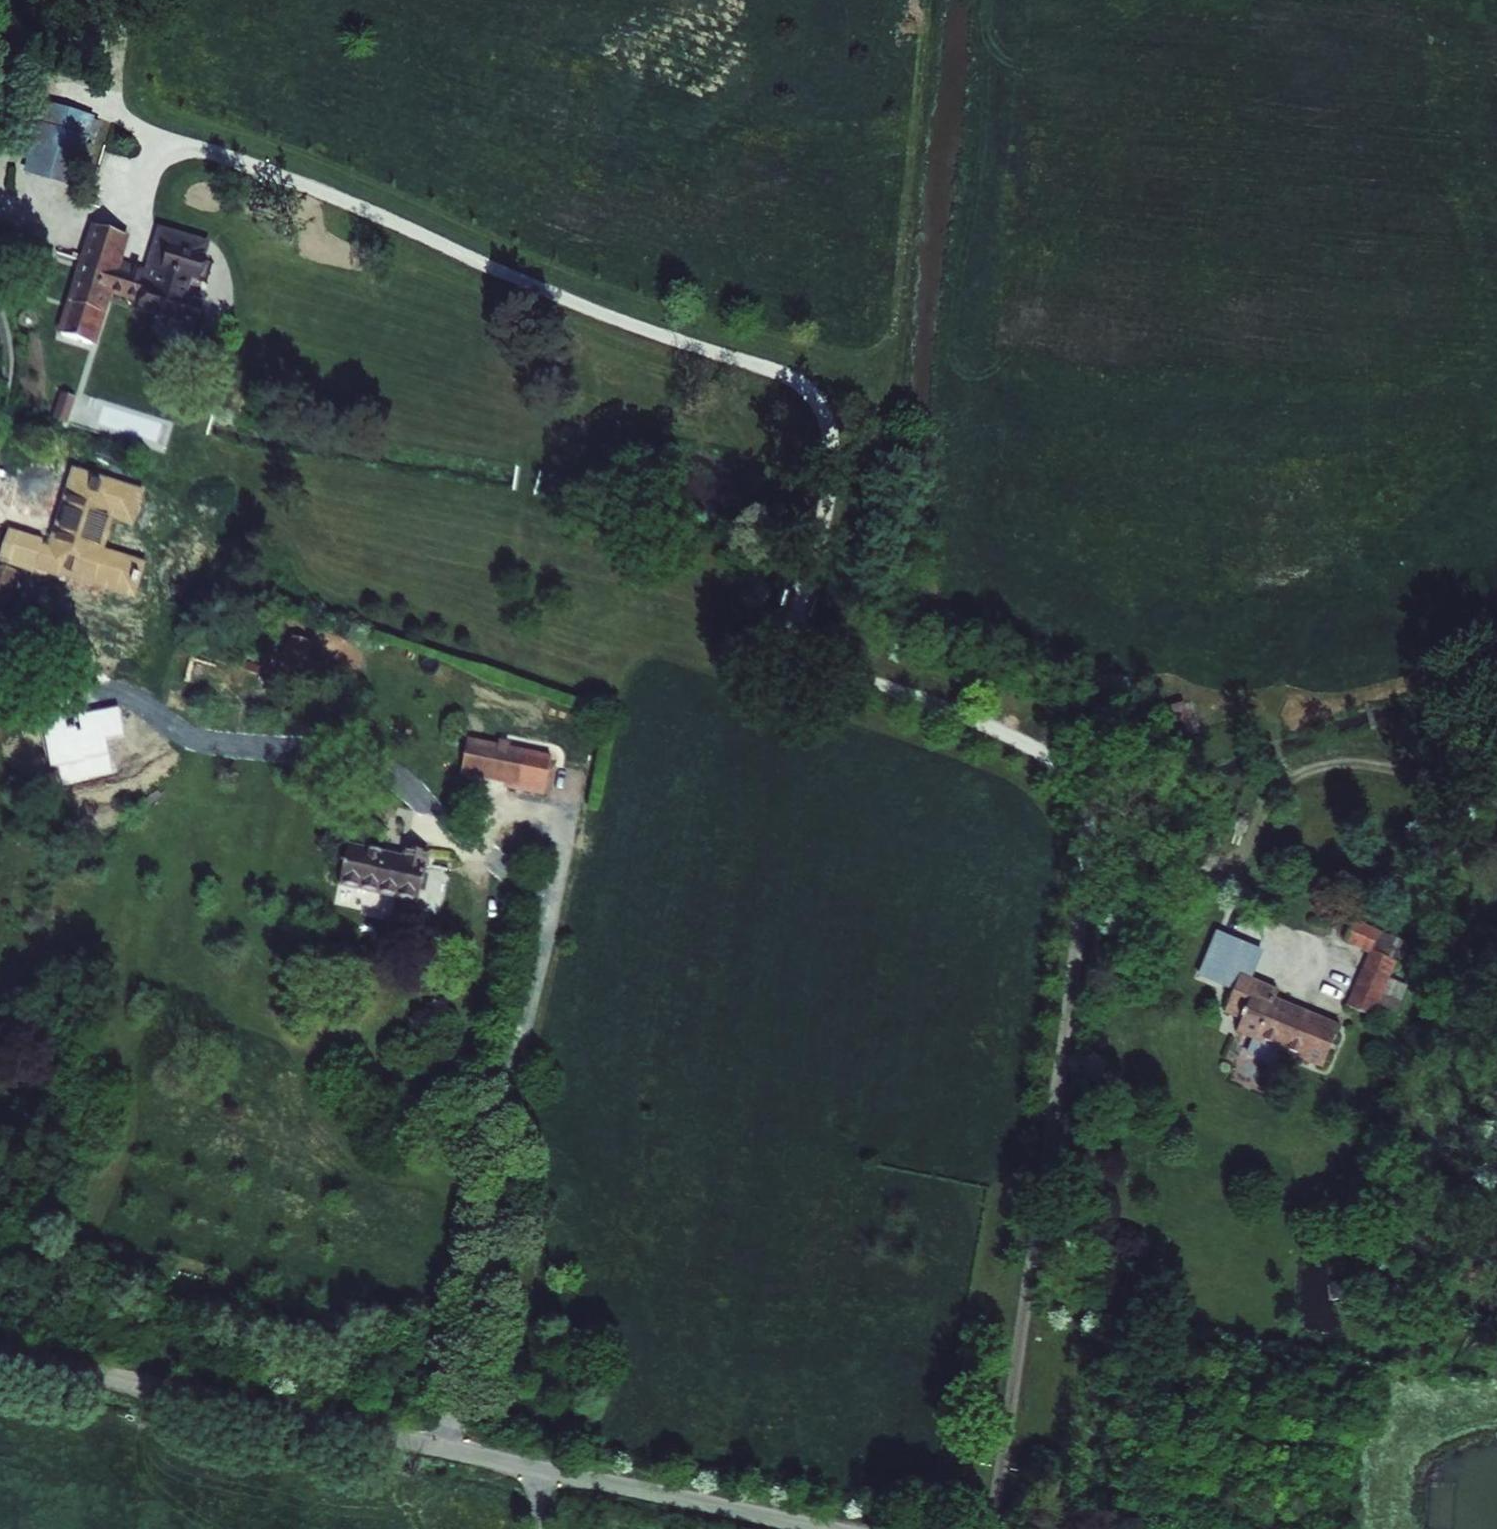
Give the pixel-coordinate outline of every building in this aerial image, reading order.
[(18,148),(33,152),(39,130),(84,145),(92,147),(99,123),(95,122),(96,121),(43,105),(41,108),(31,105),(18,148)] [(33,152),(27,173),(72,186),(84,145),(39,130),(33,152)] [(114,277),(144,286),(146,278),(116,269),(118,263),(126,236),(96,226),(86,258),(82,256),(79,264),(84,266),(61,336),(93,345),(109,292),(114,277)] [(141,302),(139,310),(164,318),(192,327),(194,328),(201,304),(185,299),(186,294),(191,278),(202,242),(161,230),(148,272),(146,278),(144,286),(114,277),(109,292),(141,302)] [(191,278),(197,280),(208,244),(202,242),(191,278)] [(148,272),(118,263),(116,269),(146,278),(148,272)] [(201,304),(203,300),(186,294),(185,299),(201,304)] [(161,325),(190,334),(192,327),(164,318),(161,325)] [(182,384),(178,396),(194,401),(198,389),(182,384)] [(1,606),(12,576),(0,573),(0,606),(1,606)] [(284,664),(310,669),(317,637),(292,631),(284,664)] [(457,730),(449,762),(493,772),(495,778),(508,781),(516,744),(457,730)] [(337,833),(326,871),(403,893),(415,841),(394,837),(392,848),(337,833)] [(1373,953),(1382,933),(1355,922),(1346,941),(1373,953)] [(1373,953),(1397,963),(1405,944),(1382,933),(1373,953)] [(1323,1068),(1340,1028),(1274,1001),(1278,992),(1250,981),(1230,973),(1242,944),(1218,934),(1202,972),(1225,982),(1223,986),(1235,990),(1226,1012),(1243,1019),(1237,1032),(1254,1039),(1280,1049),(1323,1068)] [(1263,952),(1242,944),(1230,973),(1250,981),(1263,952)] [(1349,1007),(1373,1017),(1378,1005),(1389,979),(1397,963),(1373,953),(1349,1007)] [(1225,982),(1202,972),(1200,976),(1223,986),(1225,982)] [(1389,979),(1378,1005),(1395,1013),(1406,987),(1389,979)] [(1280,1049),(1254,1039),(1248,1054),(1274,1065),(1280,1049)]
